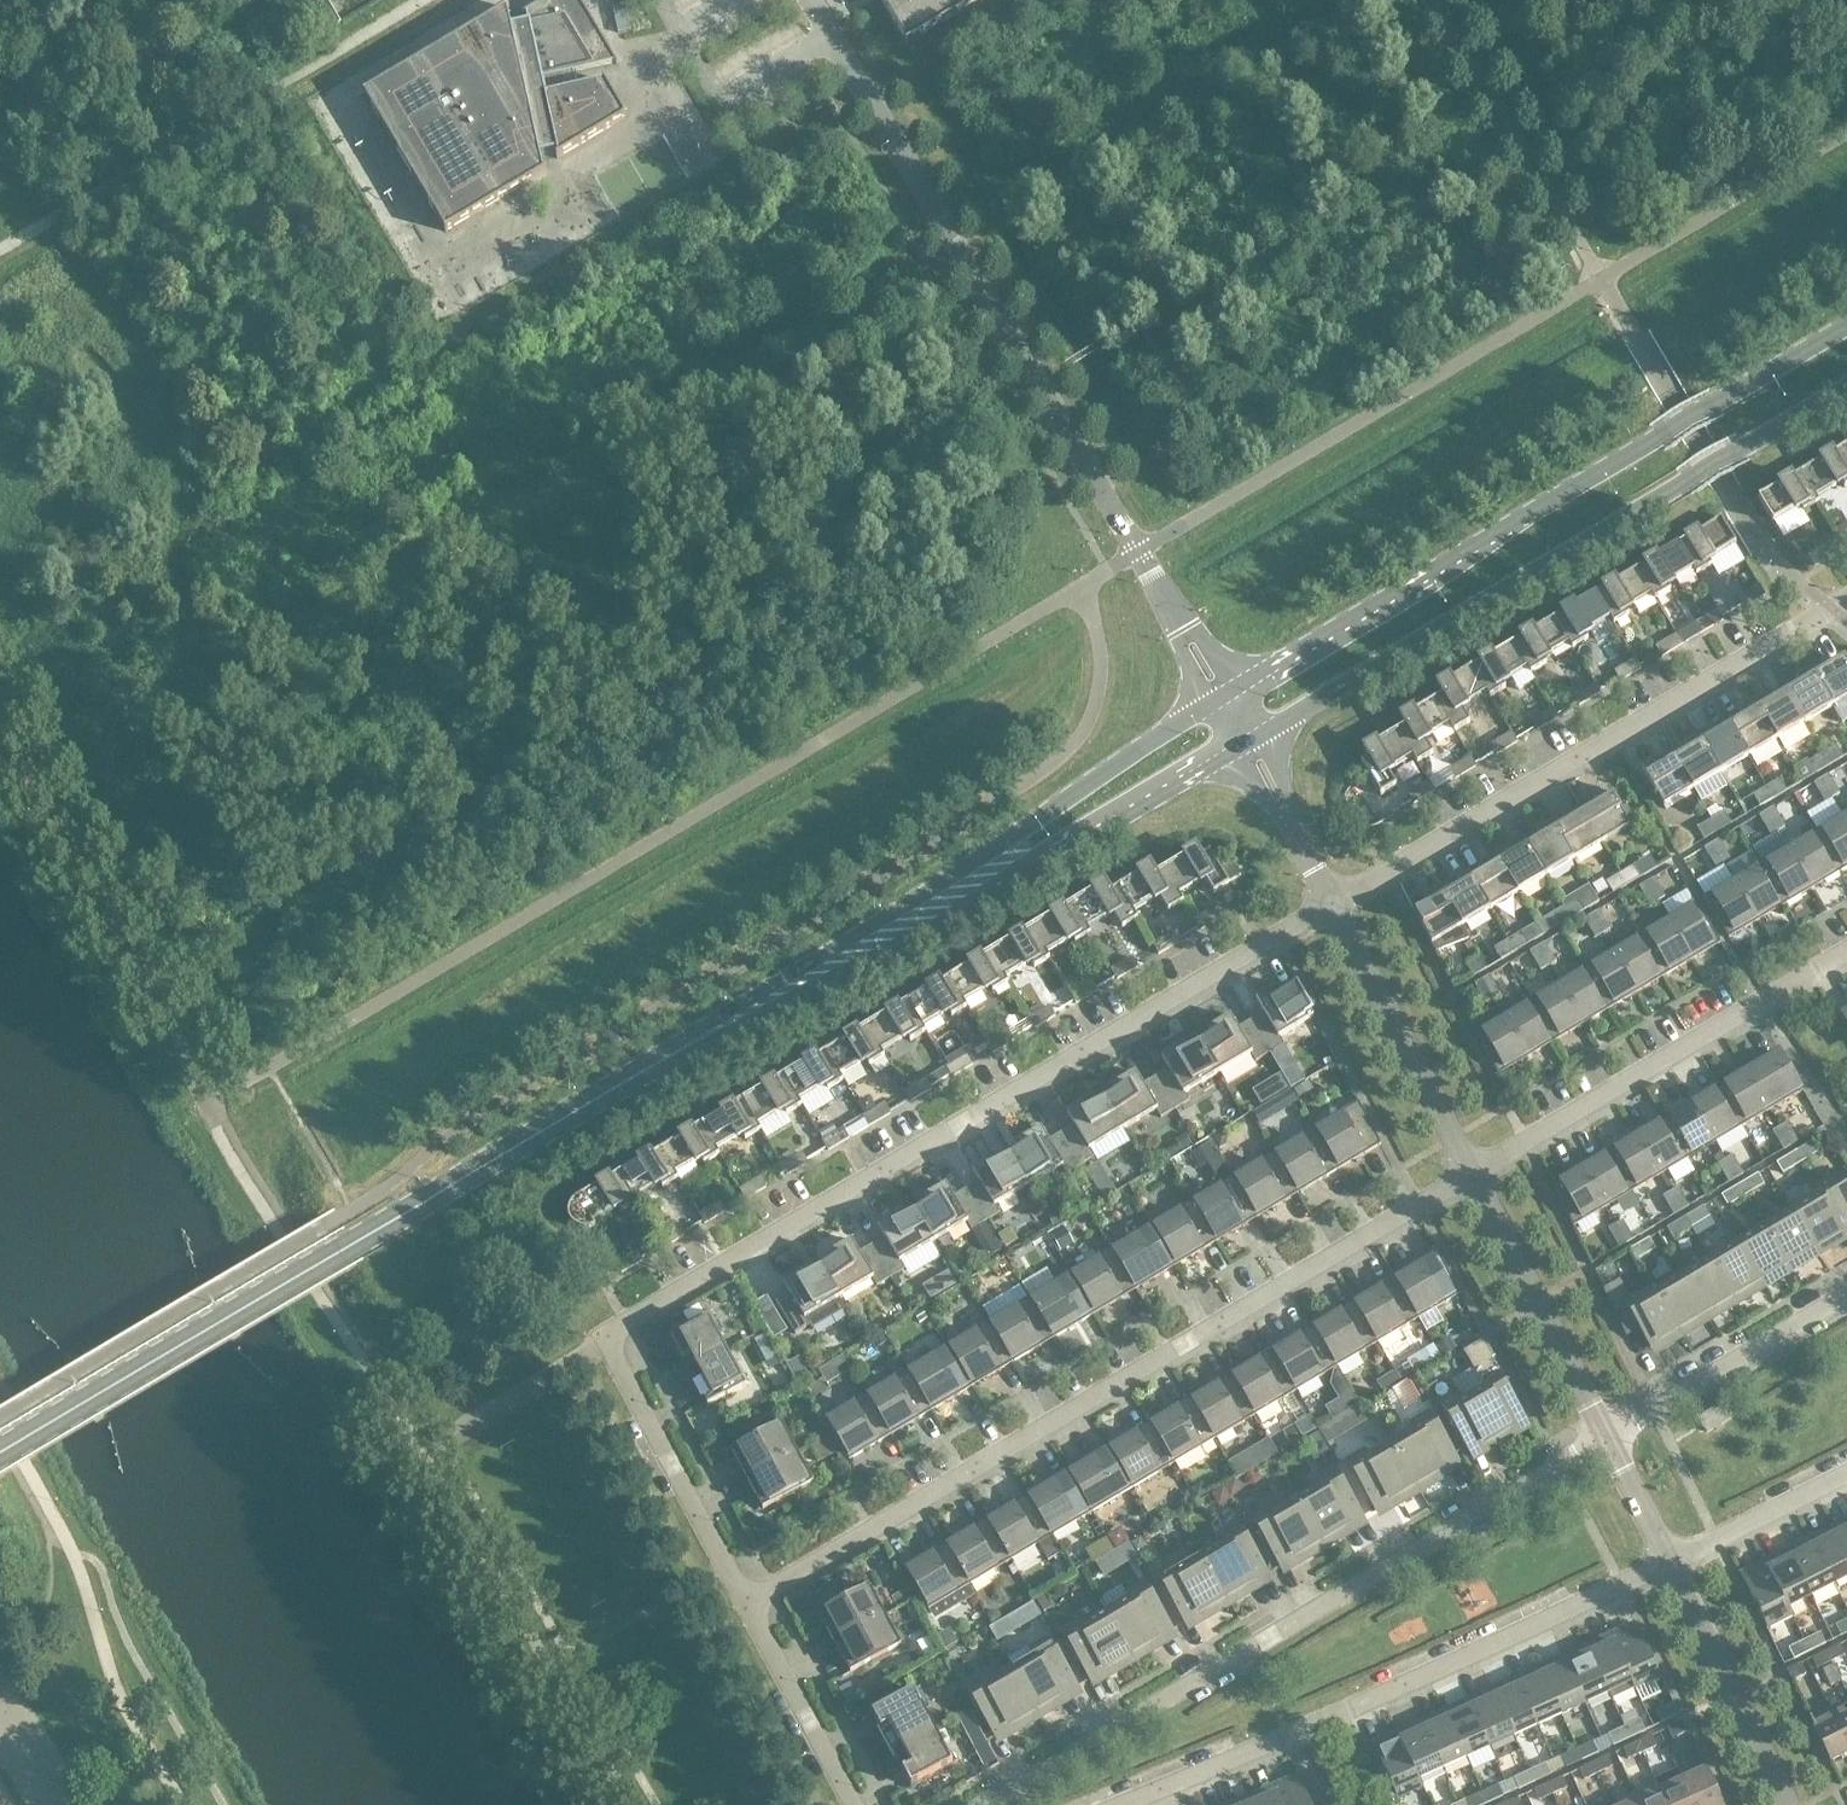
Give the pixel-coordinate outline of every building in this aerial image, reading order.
[(316,4),(321,12),(332,6),(328,0),(323,0),(316,4)] [(580,0),(544,0),(523,12),(524,14),(526,13),(528,22),(511,26),(507,10),(509,9),(509,8),(364,93),(446,231),(546,172),(545,170),(544,171),(540,156),(557,152),(558,156),(556,157),(557,159),(626,117),(604,80),(603,81),(604,83),(579,88),(575,71),(615,62),(616,64),(618,63),(580,0)] [(906,42),(909,40),(907,37),(922,28),(924,32),(941,21),(939,18),(954,9),(956,12),(977,0),(881,0),(906,42)] [(625,5),(613,8),(618,33),(630,30),(625,5)] [(336,14),(332,6),(321,12),(326,20),(336,14)] [(341,22),(336,14),(326,20),(331,28),(341,22)] [(1841,448),(1800,472),(1818,503),(1819,502),(1815,497),(1835,486),(1837,489),(1843,485),(1844,487),(1846,485),(1846,458),(1841,448)] [(1818,503),(1800,472),(1758,497),(1773,522),(1793,510),(1795,514),(1802,510),(1803,512),(1818,503)] [(1736,544),(1721,519),(1679,544),(1697,575),(1712,566),(1711,564),(1717,560),(1715,557),(1736,544)] [(1697,575),(1679,544),(1637,568),(1656,599),(1671,590),(1669,588),(1676,585),(1674,581),(1693,570),(1696,575),(1697,575)] [(1808,556),(1814,566),(1835,554),(1829,544),(1808,556)] [(1656,599),(1637,568),(1596,593),(1614,623),(1629,615),(1628,613),(1634,609),(1632,605),(1652,594),(1655,599),(1656,599)] [(1739,598),(1744,607),(1765,595),(1759,586),(1739,598)] [(1614,623),(1596,593),(1555,617),(1573,648),(1588,639),(1587,637),(1593,633),(1591,630),(1610,619),(1614,624),(1614,623)] [(1697,622),(1703,632),(1723,620),(1718,610),(1697,622)] [(1573,648),(1555,617),(1513,642),(1532,672),(1547,664),(1546,662),(1552,658),(1550,655),(1569,643),(1572,648),(1573,648)] [(1656,647),(1662,656),(1682,644),(1676,634),(1656,647)] [(1532,672),(1513,642),(1472,666),(1490,697),(1505,688),(1504,686),(1510,682),(1508,679),(1528,667),(1531,673),(1532,672)] [(1615,671),(1620,681),(1641,669),(1635,659),(1615,671)] [(1810,669),(1832,707),(1846,698),(1846,666),(1844,661),(1830,669),(1825,660),(1810,669)] [(1490,697),(1472,666),(1438,686),(1443,694),(1435,698),(1455,731),(1470,722),(1463,710),(1469,707),(1467,703),(1486,692),(1490,697)] [(1832,707),(1810,669),(1795,678),(1800,686),(1787,694),(1804,723),(1832,707)] [(1573,696),(1579,705),(1599,693),(1594,683),(1573,696)] [(1769,694),(1754,702),(1776,740),(1804,723),(1787,694),(1774,702),(1769,694)] [(1455,731),(1435,698),(1401,718),(1406,726),(1399,730),(1418,763),(1433,754),(1426,742),(1432,739),(1430,735),(1450,724),(1454,731),(1455,731)] [(1776,740),(1754,702),(1739,711),(1744,720),(1731,727),(1748,756),(1776,740)] [(1532,720),(1538,730),(1558,717),(1553,708),(1532,720)] [(1713,727),(1698,736),(1721,773),(1748,756),(1731,727),(1718,735),(1713,727)] [(1418,763),(1399,730),(1365,750),(1369,758),(1361,762),(1380,795),(1396,786),(1389,774),(1395,771),(1393,767),(1413,756),(1417,763),(1418,763)] [(1491,745),(1496,754),(1517,742),(1511,732),(1491,745)] [(1721,773),(1698,736),(1683,744),(1688,753),(1675,760),(1693,789),(1721,773)] [(1836,746),(1822,754),(1829,766),(1843,757),(1836,746)] [(1829,766),(1822,754),(1809,762),(1816,774),(1829,766)] [(1449,769),(1455,779),(1476,766),(1470,757),(1449,769)] [(1664,807),(1693,789),(1675,760),(1662,768),(1657,760),(1642,769),(1664,807)] [(1840,793),(1828,775),(1821,779),(1832,798),(1840,793)] [(1780,779),(1766,787),(1773,799),(1787,791),(1780,779)] [(1832,798),(1821,779),(1814,783),(1825,802),(1832,798)] [(1408,793),(1414,803),(1434,791),(1429,781),(1408,793)] [(1773,799),(1766,787),(1753,795),(1760,807),(1773,799)] [(1597,807),(1584,814),(1602,843),(1630,826),(1608,789),(1592,798),(1597,807)] [(1785,826),(1774,807),(1766,812),(1777,830),(1785,826)] [(1724,812),(1710,820),(1717,832),(1731,824),(1724,812)] [(1777,830),(1766,812),(1759,816),(1770,835),(1777,830)] [(1566,814),(1551,823),(1574,860),(1602,843),(1584,814),(1571,822),(1566,814)] [(1843,815),(1815,831),(1840,872),(1846,868),(1846,822),(1843,815)] [(1717,832),(1710,820),(1697,828),(1704,840),(1717,832)] [(1574,860),(1551,823),(1536,832),(1541,840),(1528,848),(1546,877),(1574,860)] [(1840,872),(1815,831),(1788,847),(1812,889),(1840,872)] [(1730,858),(1719,840),(1711,844),(1722,863),(1730,858)] [(1722,863),(1711,844),(1704,848),(1715,867),(1722,863)] [(1511,847),(1496,856),(1518,893),(1546,877),(1528,848),(1515,855),(1511,847)] [(1812,889),(1788,847),(1760,863),(1785,905),(1812,889)] [(1197,849),(1164,869),(1183,902),(1184,902),(1179,894),(1199,883),(1201,886),(1207,883),(1214,894),(1230,885),(1210,852),(1202,857),(1197,849)] [(1518,893),(1496,856),(1481,865),(1485,873),(1473,881),(1490,910),(1518,893)] [(1785,905),(1760,863),(1733,880),(1758,921),(1785,905)] [(1152,866),(1118,886),(1137,919),(1138,919),(1134,911),(1153,900),(1155,903),(1161,900),(1168,911),(1183,902),(1164,869),(1156,874),(1152,866)] [(1633,866),(1619,874),(1626,886),(1640,878),(1633,866)] [(1626,886),(1619,874),(1606,882),(1613,894),(1626,886)] [(1665,897),(1654,878),(1646,883),(1657,901),(1665,897)] [(1455,880),(1440,889),(1462,926),(1490,910),(1473,881),(1460,888),(1455,880)] [(1758,921),(1733,880),(1704,896),(1729,938),(1758,921)] [(1106,883),(1072,903),(1090,934),(1091,934),(1088,928),(1107,917),(1109,920),(1116,917),(1122,928),(1137,919),(1118,886),(1110,891),(1106,883)] [(1657,901),(1646,883),(1639,887),(1650,906),(1657,901)] [(1462,926),(1440,889),(1425,898),(1430,906),(1416,914),(1417,916),(1420,921),(1436,952),(1469,939),(1462,926)] [(1577,899),(1564,907),(1571,919),(1584,911),(1577,899)] [(1721,943),(1696,902),(1668,918),(1692,960),(1721,943)] [(1090,934),(1072,903),(1031,928),(1049,959),(1050,958),(1047,953),(1066,941),(1068,945),(1074,941),(1075,943),(1090,934)] [(1571,919),(1564,907),(1550,915),(1557,927),(1571,919)] [(1194,920),(1200,930),(1220,918),(1214,908),(1194,920)] [(1610,929),(1599,911),(1591,915),(1603,934),(1610,929)] [(1603,934),(1591,915),(1584,919),(1595,938),(1603,934)] [(1692,960),(1668,918),(1640,935),(1665,976),(1692,960)] [(1049,959),(1031,928),(990,952),(1008,983),(1009,983),(1005,977),(1025,966),(1027,969),(1033,966),(1034,967),(1049,959)] [(1521,932),(1508,940),(1514,952),(1528,944),(1521,932)] [(1153,945),(1158,954),(1179,942),(1173,933),(1153,945)] [(1665,976),(1640,935),(1613,951),(1637,992),(1665,976)] [(1514,952),(1508,940),(1494,948),(1501,960),(1514,952)] [(1555,962),(1544,943),(1537,947),(1548,966),(1555,962)] [(1548,966),(1537,947),(1529,952),(1540,971),(1548,966)] [(1637,992),(1613,951),(1585,967),(1610,1009),(1637,992)] [(1008,983),(990,952),(948,977),(967,1008),(967,1007),(964,1002),(983,990),(986,994),(992,990),(993,992),(1008,983)] [(1111,969),(1117,979),(1138,967),(1132,957),(1111,969)] [(1466,965),(1473,977),(1487,969),(1480,957),(1466,965)] [(1610,1009),(1585,967),(1558,983),(1583,1025),(1610,1009)] [(1500,994),(1489,976),(1482,980),(1493,999),(1500,994)] [(967,1008),(948,977),(907,1001),(925,1032),(926,1032),(923,1026),(942,1015),(944,1018),(950,1015),(952,1016),(967,1008)] [(1493,999),(1482,980),(1474,984),(1486,1003),(1493,999)] [(1070,994),(1076,1003),(1096,991),(1091,982),(1070,994)] [(1583,1025),(1558,983),(1531,1000),(1555,1041),(1583,1025)] [(1265,1016),(1252,1023),(1270,1053),(1284,1045),(1280,1037),(1314,1017),(1302,996),(1301,996),(1296,988),(1283,996),(1278,988),(1256,1001),(1265,1016)] [(1555,1041),(1531,1000),(1503,1016),(1528,1057),(1555,1041)] [(925,1032),(907,1001),(866,1026),(884,1057),(885,1056),(882,1051),(901,1039),(903,1043),(909,1039),(910,1041),(925,1032)] [(1029,1018),(1034,1028),(1055,1016),(1049,1006),(1029,1018)] [(1213,1037),(1201,1045),(1218,1074),(1251,1054),(1256,1061),(1270,1053),(1252,1023),(1239,1031),(1231,1016),(1209,1029),(1213,1037)] [(1528,1057),(1503,1016),(1476,1032),(1498,1075),(1528,1057)] [(884,1057),(866,1026),(824,1050),(843,1081),(840,1075),(860,1064),(862,1067),(868,1064),(869,1065),(884,1057)] [(988,1043),(993,1052),(1014,1040),(1008,1031),(988,1043)] [(1170,1072),(1158,1079),(1175,1109),(1189,1101),(1185,1093),(1218,1074),(1201,1045),(1188,1052),(1183,1044),(1161,1057),(1170,1072)] [(1305,1080),(1284,1045),(1270,1053),(1291,1089),(1305,1080)] [(843,1081),(824,1050),(783,1075),(801,1105),(802,1105),(799,1100),(818,1088),(820,1092),(827,1088),(828,1090),(843,1081)] [(1774,1052),(1745,1069),(1770,1110),(1798,1093),(1774,1052)] [(946,1067),(952,1077),(972,1065),(967,1055),(946,1067)] [(1770,1110),(1745,1069),(1718,1085),(1742,1127),(1770,1110)] [(1119,1093),(1106,1101),(1123,1130),(1157,1110),(1161,1118),(1175,1109),(1158,1079),(1145,1087),(1136,1072),(1114,1085),(1119,1093)] [(801,1105),(783,1075),(742,1099),(760,1130),(761,1130),(758,1124),(777,1113),(779,1116),(785,1113),(786,1114),(801,1105)] [(1309,1079),(1294,1088),(1299,1096),(1314,1087),(1309,1079)] [(905,1092),(911,1101),(931,1089),(925,1080),(905,1092)] [(1742,1127),(1718,1085),(1690,1101),(1715,1143),(1742,1127)] [(760,1130),(742,1099),(701,1124),(719,1154),(720,1154),(716,1149),(736,1137),(738,1141),(744,1137),(745,1139),(760,1130)] [(1076,1128),(1063,1135),(1081,1165),(1095,1157),(1090,1149),(1123,1130),(1106,1101),(1094,1108),(1089,1100),(1067,1113),(1076,1128)] [(1715,1143),(1690,1101),(1663,1118),(1688,1159),(1715,1143)] [(1358,1102),(1315,1128),(1339,1169),(1381,1144),(1358,1102)] [(864,1116),(869,1126),(890,1114),(884,1104),(864,1116)] [(1267,1104),(1253,1112),(1260,1124),(1274,1115),(1267,1104)] [(1688,1159),(1663,1118),(1636,1134),(1660,1175),(1688,1159)] [(1787,1123),(1779,1127),(1791,1146),(1798,1141),(1787,1123)] [(719,1154),(701,1124),(659,1148),(678,1179),(678,1178),(675,1173),(694,1162),(696,1165),(703,1161),(704,1163),(719,1154)] [(1791,1146),(1779,1127),(1772,1132),(1783,1150),(1791,1146)] [(822,1141),(828,1150),(849,1138),(843,1128),(822,1141)] [(1024,1149),(1012,1157),(1029,1186),(1062,1166),(1066,1174),(1081,1165),(1063,1135),(1050,1143),(1041,1128),(1019,1141),(1024,1149)] [(1339,1169),(1315,1128),(1274,1152),(1299,1193),(1339,1169)] [(1225,1130),(1214,1137),(1220,1147),(1226,1143),(1228,1136),(1225,1130)] [(1660,1175),(1636,1134),(1608,1150),(1633,1192),(1660,1175)] [(1819,1152),(1813,1141),(1795,1152),(1801,1163),(1819,1152)] [(1210,1142),(1192,1153),(1201,1167),(1218,1156),(1210,1142)] [(678,1179),(659,1148),(618,1173),(636,1203),(637,1203),(634,1198),(653,1186),(655,1190),(661,1186),(663,1188),(678,1179)] [(1633,1192),(1608,1150),(1581,1166),(1605,1208),(1633,1192)] [(1299,1193),(1274,1152),(1233,1176),(1258,1217),(1299,1193)] [(1801,1163),(1795,1152),(1776,1163),(1783,1173),(1801,1163)] [(781,1165),(787,1175),(807,1163),(802,1153),(781,1165)] [(1732,1155),(1725,1160),(1736,1178),(1743,1174),(1732,1155)] [(981,1184),(968,1192),(986,1222),(1000,1213),(996,1206),(1029,1186),(1012,1157),(999,1164),(994,1156),(972,1169),(981,1184)] [(1736,1178),(1725,1160),(1717,1164),(1728,1183),(1736,1178)] [(1605,1208),(1581,1166),(1552,1183),(1573,1227),(1605,1208)] [(1816,1188),(1845,1237),(1846,1236),(1846,1176),(1844,1171),(1816,1188)] [(636,1203),(618,1173),(582,1194),(577,1197),(575,1198),(574,1199),(572,1201),(571,1203),(569,1206),(568,1209),(568,1211),(568,1213),(568,1215),(569,1218),(570,1220),(571,1222),(572,1224),(573,1225),(575,1226),(577,1228),(580,1229),(583,1230),(586,1230),(589,1230),(591,1230),(593,1229),(596,1227),(593,1222),(612,1211),(614,1214),(620,1210),(621,1212),(636,1203)] [(1764,1184),(1758,1174),(1740,1185),(1746,1195),(1764,1184)] [(1258,1217),(1233,1176),(1193,1200),(1217,1242),(1258,1217)] [(740,1190),(746,1199),(766,1187),(760,1177),(740,1190)] [(1095,1187),(1102,1199),(1117,1190),(1110,1178),(1095,1187)] [(929,1206),(917,1213),(934,1242),(967,1222),(972,1230),(985,1222),(986,1222),(968,1192),(955,1199),(946,1184),(924,1197),(929,1206)] [(1746,1195),(1740,1185),(1721,1196),(1728,1206),(1746,1195)] [(1677,1188),(1670,1192),(1681,1211),(1688,1206),(1677,1188)] [(1845,1237),(1816,1188),(1815,1189),(1819,1195),(1793,1211),(1816,1250),(1823,1245),(1826,1249),(1845,1237)] [(1681,1211),(1670,1192),(1663,1197),(1674,1215),(1681,1211)] [(1217,1242),(1193,1200),(1152,1224),(1176,1266),(1217,1242)] [(699,1214),(704,1224),(725,1211),(719,1202),(699,1214)] [(1709,1217),(1703,1206),(1685,1217),(1691,1228),(1709,1217)] [(1047,1214),(1055,1226),(1064,1221),(1056,1209),(1047,1214)] [(1816,1250),(1793,1211),(1765,1227),(1790,1270),(1810,1258),(1808,1254),(1816,1250)] [(886,1240),(873,1248),(891,1278),(905,1269),(901,1262),(934,1242),(917,1213),(904,1220),(899,1212),(877,1225),(886,1240)] [(1691,1228),(1685,1217),(1667,1228),(1673,1238),(1691,1228)] [(1622,1220),(1615,1225),(1626,1243),(1634,1239),(1622,1220)] [(985,1222),(972,1230),(979,1242),(993,1234),(985,1222)] [(1176,1266),(1152,1224),(1111,1248),(1136,1290),(1176,1266)] [(1626,1243),(1615,1225),(1608,1229),(1619,1248),(1626,1243)] [(657,1239),(663,1248),(684,1236),(678,1226),(657,1239)] [(1790,1270),(1765,1227),(1738,1244),(1761,1282),(1768,1278),(1771,1281),(1790,1270)] [(1655,1249),(1649,1239),(1630,1250),(1636,1260),(1655,1249)] [(835,1262),(822,1269),(839,1298),(873,1279),(877,1286),(891,1278),(873,1248),(861,1255),(852,1240),(830,1253),(835,1262)] [(1761,1282),(1738,1244),(1710,1260),(1736,1302),(1755,1291),(1753,1287),(1761,1282)] [(1136,1290),(1111,1248),(1070,1273),(1095,1314),(1136,1290)] [(616,1263),(622,1273),(642,1261),(637,1251),(616,1263)] [(1438,1251),(1394,1277),(1418,1319),(1460,1294),(1438,1251)] [(1012,1270),(1006,1260),(993,1268),(999,1278),(1012,1270)] [(1736,1302),(1710,1260),(1683,1276),(1706,1315),(1714,1310),(1716,1314),(1736,1302)] [(795,1335),(811,1325),(812,1328),(846,1309),(839,1298),(822,1269),(810,1277),(805,1268),(783,1281),(792,1296),(778,1305),(795,1335)] [(947,1291),(957,1285),(949,1271),(939,1277),(947,1291)] [(1095,1314),(1070,1273),(1029,1297),(1054,1338),(1095,1314)] [(1706,1315),(1683,1276),(1656,1292),(1652,1285),(1652,1286),(1681,1335),(1700,1323),(1698,1319),(1706,1315)] [(1418,1319),(1394,1277),(1353,1301),(1378,1343),(1418,1319)] [(1661,1346),(1681,1335),(1652,1286),(1630,1299),(1619,1281),(1604,1290),(1623,1330),(1625,1329),(1624,1329),(1635,1322),(1650,1348),(1659,1343),(1661,1346)] [(773,1338),(787,1330),(766,1295),(752,1303),(773,1338)] [(1054,1338),(1029,1297),(989,1321),(1013,1363),(1054,1338)] [(1378,1343),(1353,1301),(1312,1325),(1337,1367),(1378,1343)] [(914,1314),(919,1323),(928,1318),(922,1309),(914,1314)] [(691,1354),(697,1366),(726,1351),(719,1338),(724,1336),(712,1313),(670,1336),(682,1358),(691,1354)] [(758,1316),(746,1322),(754,1336),(766,1329),(758,1316)] [(1013,1363),(989,1321),(948,1345),(972,1387),(1013,1363)] [(1337,1367),(1312,1325),(1272,1350),(1296,1391),(1337,1367)] [(771,1344),(765,1333),(753,1340),(759,1351),(771,1344)] [(873,1339),(878,1347),(886,1343),(881,1334),(873,1339)] [(1452,1337),(1437,1346),(1443,1356),(1458,1347),(1452,1337)] [(1484,1340),(1469,1349),(1479,1365),(1493,1357),(1484,1340)] [(972,1387),(948,1345),(907,1369),(932,1411),(972,1387)] [(1428,1365),(1441,1357),(1434,1345),(1421,1353),(1428,1365)] [(1296,1391),(1272,1350),(1231,1374),(1256,1415),(1296,1391)] [(733,1364),(726,1351),(697,1366),(704,1379),(696,1384),(708,1406),(750,1384),(738,1361),(733,1364)] [(841,1375),(850,1370),(842,1356),(833,1361),(841,1375)] [(1493,1357),(1479,1365),(1474,1368),(1486,1388),(1514,1434),(1529,1425),(1504,1383),(1505,1382),(1505,1383),(1507,1382),(1493,1357)] [(1409,1363),(1396,1370),(1401,1379),(1414,1371),(1409,1363)] [(932,1411),(907,1369),(866,1393),(891,1435),(932,1411)] [(1394,1371),(1380,1380),(1385,1389),(1400,1380),(1394,1371)] [(1256,1415),(1231,1374),(1190,1398),(1215,1439),(1256,1415)] [(1514,1434),(1486,1388),(1464,1401),(1460,1394),(1441,1406),(1470,1455),(1493,1441),(1495,1445),(1514,1434)] [(891,1435),(866,1393),(825,1418),(849,1460),(891,1435)] [(1215,1439),(1190,1398),(1149,1422),(1174,1464),(1215,1439)] [(1724,1404),(1699,1419),(1707,1433),(1732,1418),(1724,1404)] [(1415,1430),(1392,1444),(1419,1490),(1438,1479),(1436,1475),(1459,1461),(1430,1412),(1411,1423),(1415,1430)] [(1303,1438),(1319,1429),(1311,1416),(1295,1425),(1303,1438)] [(731,1450),(747,1479),(798,1452),(782,1422),(731,1450)] [(1174,1464),(1149,1422),(1108,1446),(1133,1488),(1174,1464)] [(1321,1430),(1329,1445),(1343,1437),(1334,1422),(1321,1430)] [(820,1425),(809,1432),(814,1441),(826,1435),(820,1425)] [(1314,1459),(1327,1452),(1317,1435),(1304,1442),(1314,1459)] [(836,1453),(827,1437),(811,1446),(819,1462),(836,1453)] [(1419,1490),(1392,1444),(1369,1457),(1365,1450),(1346,1462),(1375,1511),(1398,1497),(1400,1501),(1419,1490)] [(1133,1488),(1108,1446),(1068,1471),(1092,1512),(1133,1488)] [(814,1481),(798,1452),(747,1479),(763,1509),(814,1481)] [(1243,1454),(1230,1462),(1239,1477),(1252,1469),(1243,1454)] [(1320,1486),(1297,1500),(1324,1546),(1343,1535),(1341,1531),(1364,1518),(1335,1468),(1316,1480),(1320,1486)] [(1092,1512),(1068,1471),(1027,1495),(1052,1536),(1092,1512)] [(1226,1487),(1232,1497),(1238,1494),(1240,1487),(1237,1481),(1226,1487)] [(1205,1488),(1198,1486),(1192,1490),(1198,1500),(1208,1494),(1205,1488)] [(1225,1487),(1212,1494),(1220,1507),(1232,1500),(1225,1487)] [(1187,1491),(1181,1495),(1179,1502),(1183,1509),(1194,1502),(1187,1491)] [(1062,1553),(1052,1536),(1027,1495),(986,1519),(1011,1560),(1039,1544),(1049,1560),(1062,1553)] [(1324,1546),(1297,1500),(1274,1514),(1270,1507),(1251,1518),(1280,1567),(1303,1554),(1305,1557),(1324,1546)] [(1011,1560),(986,1519),(946,1543),(970,1585),(1011,1560)] [(1224,1543),(1202,1556),(1229,1603),(1248,1591),(1246,1588),(1269,1574),(1240,1525),(1220,1536),(1224,1543)] [(1838,1534),(1846,1552),(1846,1529),(1838,1534)] [(1116,1531),(1109,1535),(1116,1547),(1128,1540),(1124,1533),(1116,1531)] [(1838,1534),(1825,1541),(1822,1535),(1811,1540),(1834,1584),(1846,1578),(1846,1552),(1838,1534)] [(1107,1538),(1098,1543),(1106,1556),(1114,1551),(1107,1538)] [(1141,1538),(1132,1543),(1137,1553),(1144,1549),(1145,1544),(1141,1538)] [(1834,1584),(1811,1540),(1801,1546),(1804,1552),(1791,1558),(1811,1596),(1834,1584)] [(970,1585),(946,1543),(904,1568),(928,1609),(970,1585)] [(1138,1558),(1130,1543),(1117,1551),(1125,1566),(1138,1558)] [(1229,1603),(1202,1556),(1179,1570),(1175,1563),(1156,1575),(1185,1624),(1208,1610),(1210,1614),(1229,1603)] [(1811,1596),(1791,1558),(1779,1564),(1776,1559),(1765,1564),(1791,1615),(1792,1614),(1789,1608),(1811,1596)] [(1791,1615),(1765,1564),(1752,1571),(1755,1577),(1744,1582),(1767,1627),(1791,1615)] [(993,1583),(1001,1578),(997,1571),(988,1576),(993,1583)] [(1129,1599),(1106,1613),(1134,1659),(1153,1648),(1150,1644),(1174,1630),(1144,1581),(1125,1593),(1129,1599)] [(819,1613),(835,1643),(886,1616),(870,1586),(819,1613)] [(913,1600),(907,1589),(891,1598),(897,1609),(913,1600)] [(1045,1595),(1037,1600),(1044,1612),(1053,1607),(1045,1595)] [(1034,1602),(1016,1613),(1027,1631),(1045,1620),(1034,1602)] [(1134,1659),(1106,1613),(1084,1626),(1080,1620),(1060,1631),(1090,1680),(1113,1666),(1115,1670),(1134,1659)] [(901,1645),(886,1616),(835,1643),(850,1672),(901,1645)] [(1836,1626),(1841,1636),(1846,1633),(1846,1620),(1836,1626)] [(995,1639),(1001,1636),(1003,1628),(999,1622),(988,1629),(995,1639)] [(949,1630),(936,1638),(944,1651),(957,1643),(949,1630)] [(1625,1631),(1612,1637),(1635,1689),(1660,1678),(1639,1632),(1627,1637),(1625,1631)] [(1820,1633),(1804,1641),(1810,1652),(1825,1644),(1820,1633)] [(1635,1689),(1612,1637),(1601,1642),(1603,1648),(1591,1654),(1608,1693),(1631,1682),(1634,1689),(1635,1689)] [(1034,1656),(1011,1669),(1039,1715),(1057,1704),(1055,1701),(1078,1687),(1049,1638),(1030,1649),(1034,1656)] [(1810,1652),(1804,1641),(1788,1649),(1794,1660),(1810,1652)] [(1845,1655),(1840,1645),(1826,1652),(1831,1662),(1845,1655)] [(1831,1662),(1826,1652),(1812,1659),(1817,1669),(1831,1662)] [(1575,1653),(1564,1659),(1585,1703),(1608,1693),(1591,1654),(1578,1659),(1575,1653)] [(1585,1703),(1564,1659),(1553,1664),(1556,1669),(1543,1675),(1561,1714),(1585,1703)] [(1806,1674),(1801,1664),(1786,1671),(1792,1681),(1806,1674)] [(1039,1715),(1011,1669),(988,1683),(984,1676),(965,1688),(994,1737),(1018,1723),(1020,1727),(1039,1715)] [(1528,1675),(1517,1680),(1537,1725),(1561,1714),(1543,1675),(1531,1681),(1528,1675)] [(1537,1725),(1517,1680),(1506,1685),(1508,1691),(1496,1697),(1514,1736),(1537,1725)] [(872,1713),(881,1729),(877,1731),(888,1751),(933,1727),(914,1690),(872,1713)] [(1480,1697),(1469,1702),(1490,1747),(1514,1736),(1496,1697),(1483,1703),(1480,1697)] [(1490,1747),(1469,1702),(1458,1707),(1461,1713),(1448,1719),(1466,1757),(1490,1747)] [(1831,1710),(1846,1742),(1846,1702),(1831,1710)] [(1657,1712),(1662,1723),(1678,1716),(1673,1705),(1657,1712)] [(1831,1710),(1812,1720),(1811,1718),(1809,1718),(1831,1761),(1846,1753),(1846,1742),(1831,1710)] [(1433,1718),(1422,1723),(1442,1768),(1466,1757),(1448,1719),(1436,1724),(1433,1718)] [(1640,1720),(1625,1727),(1630,1738),(1645,1731),(1640,1720)] [(1687,1732),(1682,1721),(1667,1728),(1672,1739),(1687,1732)] [(1442,1768),(1422,1723),(1411,1728),(1414,1734),(1401,1740),(1422,1786),(1423,1786),(1420,1779),(1442,1768)] [(953,1763),(933,1727),(888,1751),(899,1771),(902,1769),(911,1786),(953,1763)] [(1630,1738),(1625,1727),(1609,1735),(1614,1746),(1630,1738)] [(1656,1746),(1652,1736),(1637,1742),(1642,1753),(1656,1746)] [(1383,1767),(1378,1769),(1392,1800),(1422,1786),(1401,1740),(1390,1745),(1387,1739),(1374,1745),(1383,1767)] [(1593,1742),(1577,1749),(1582,1760),(1598,1753),(1593,1742)] [(1642,1753),(1637,1742),(1623,1749),(1628,1759),(1642,1753)] [(1582,1760),(1577,1749),(1561,1757),(1566,1768),(1582,1760)] [(1613,1767),(1608,1756),(1594,1763),(1598,1773),(1613,1767)] [(1598,1773),(1594,1763),(1579,1769),(1584,1780),(1598,1773)] [(1546,1764),(1530,1771),(1535,1782),(1551,1775),(1546,1764)] [(1535,1782),(1530,1771),(1514,1778),(1519,1789),(1535,1782)] [(1683,1782),(1693,1804),(1722,1804),(1706,1771),(1683,1782)] [(1567,1788),(1563,1777),(1548,1784),(1553,1794),(1567,1788)] [(1683,1782),(1661,1792),(1666,1804),(1693,1804),(1683,1782)] [(1274,1788),(1281,1804),(1310,1804),(1301,1784),(1290,1789),(1287,1783),(1274,1788)] [(1553,1794),(1548,1784),(1534,1790),(1539,1801),(1553,1794)] [(1498,1785),(1482,1792),(1487,1803),(1503,1796),(1498,1785)] [(1274,1788),(1263,1793),(1265,1799),(1252,1804),(1253,1804),(1281,1804),(1274,1788)] [(1482,1792),(1466,1800),(1469,1804),(1484,1804),(1487,1803),(1482,1792)] [(1661,1792),(1638,1802),(1639,1804),(1666,1804),(1661,1792)]
